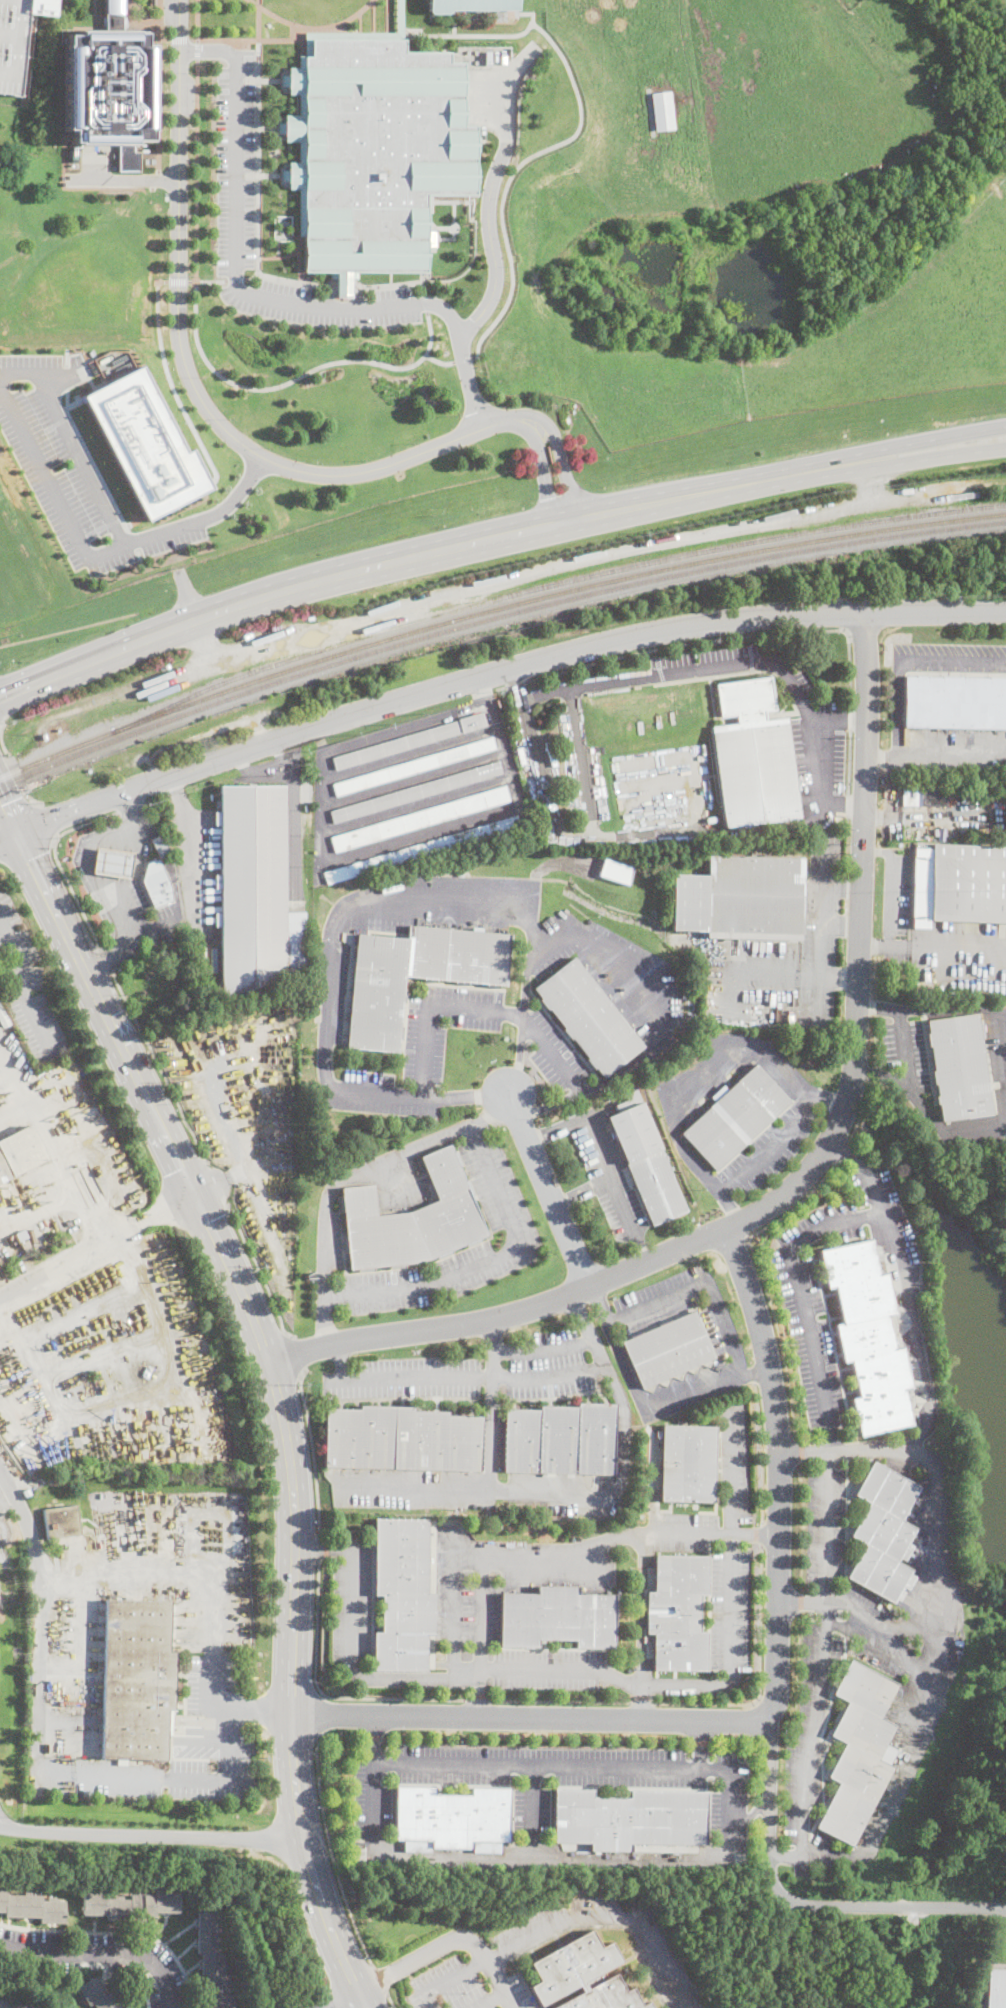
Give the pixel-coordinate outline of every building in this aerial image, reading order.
[(16,95),(0,93),(0,0),(48,0),(46,16),(25,14),(16,95)] [(106,31),(106,0),(124,0),(123,31),(136,31),(136,32),(144,32),(144,45),(151,45),(151,129),(149,129),(149,139),(134,139),(134,143),(77,143),(77,141),(72,141),(72,129),(66,129),(66,44),(67,44),(67,34),(80,34),(80,31),(106,31)] [(430,12),(430,0),(517,0),(517,11),(430,12)] [(305,33),(399,32),(401,32),(401,34),(401,38),(403,38),(403,51),(449,51),(449,61),(463,61),(463,125),(474,125),(474,194),(425,195),(426,270),(357,270),(357,277),(351,277),(351,297),(335,297),(335,278),(329,278),(329,271),(303,271),(303,236),(300,236),(298,236),(298,189),(288,189),(288,183),(287,183),(287,181),(281,181),(281,175),(281,169),(287,169),(287,167),(288,167),(288,161),(299,161),(298,142),(285,142),(285,136),(283,136),(283,133),(277,133),(277,127),(276,122),(283,122),(283,119),(284,119),(284,113),(298,113),(298,95),(289,95),(289,88),(287,88),(287,85),(281,85),(281,80),(281,75),(288,75),(288,73),(289,73),(289,67),(299,67),(299,56),(305,55),(305,33)] [(652,93),(671,92),(674,129),(655,131),(652,93)] [(142,365),(186,451),(192,448),(212,486),(148,520),(83,395),(142,365)] [(909,675),(1005,678),(1005,730),(909,727),(909,675)] [(764,712),(766,720),(786,717),(799,818),(724,828),(711,727),(737,724),(736,715),(720,717),(716,684),(771,677),(775,710),(764,712)] [(486,726),(335,770),(332,758),(458,721),(457,719),(482,712),(486,726)] [(496,749),(336,797),(332,784),(492,737),(496,749)] [(502,773),(334,824),(330,811),(498,761),(502,773)] [(946,784),(946,806),(902,805),(902,783),(946,784)] [(510,801),(335,853),(330,837),(505,785),(510,801)] [(284,786),(284,912),(304,912),(304,969),(219,1001),(219,927),(214,927),(214,913),(219,913),(219,889),(214,889),(214,875),(219,875),(219,826),(214,826),(214,812),(220,812),(220,786),(284,786)] [(327,885),(323,872),(516,815),(520,828),(327,885)] [(159,857),(171,852),(162,833),(151,837),(159,857)] [(933,844),(1005,847),(1005,923),(931,920),(931,929),(911,928),(915,847),(933,848),(933,844)] [(134,852),(97,846),(92,872),(129,878),(134,852)] [(804,858),(802,941),(707,938),(707,932),(672,930),(674,875),(709,875),(709,855),(804,858)] [(139,865),(154,906),(174,898),(159,858),(139,865)] [(628,885),(598,876),(604,858),(633,867),(628,885)] [(510,935),(505,986),(406,976),(398,1053),(346,1048),(357,934),(407,939),(408,925),(510,935)] [(574,957),(643,1047),(604,1078),(596,1068),(594,1070),(586,1059),(588,1058),(573,1039),(571,1040),(563,1030),(565,1028),(549,1008),(547,1010),(539,1000),(541,999),(534,989),(574,957)] [(3,1027),(0,1021),(0,1002),(11,1023),(3,1027)] [(993,1115),(941,1122),(939,1104),(937,1104),(936,1096),(938,1096),(936,1084),(934,1085),(932,1071),(934,1071),(931,1047),(929,1047),(927,1034),(929,1034),(927,1021),(979,1013),(993,1115)] [(716,1171),(681,1133),(755,1064),(790,1102),(716,1171)] [(688,1211),(652,1226),(606,1118),(619,1112),(616,1104),(626,1100),(624,1094),(636,1089),(688,1211)] [(13,1176),(0,1149),(0,1139),(30,1125),(46,1160),(13,1176)] [(488,1234),(419,1261),(349,1269),(341,1187),(373,1183),(377,1214),(409,1211),(437,1198),(419,1155),(449,1143),(488,1234)] [(11,1177),(0,1183),(0,1155),(11,1177)] [(28,1238),(19,1242),(15,1234),(24,1230),(28,1238)] [(879,1273),(886,1272),(895,1313),(888,1314),(895,1348),(902,1346),(911,1387),(903,1388),(911,1424),(860,1435),(852,1397),(859,1396),(851,1359),(844,1361),(836,1323),(843,1321),(835,1285),(827,1286),(819,1249),(871,1238),(879,1273)] [(32,1248),(25,1252),(21,1244),(28,1240),(32,1248)] [(34,1262),(23,1269),(20,1264),(31,1257),(34,1262)] [(698,1318),(714,1358),(710,1368),(700,1364),(696,1374),(685,1370),(681,1380),(671,1376),(667,1386),(656,1382),(652,1393),(643,1389),(623,1342),(631,1338),(631,1337),(642,1332),(642,1333),(660,1326),(659,1325),(671,1320),(671,1321),(691,1313),(690,1312),(696,1309),(699,1317),(698,1318)] [(615,1404),(613,1475),(553,1473),(553,1477),(545,1477),(546,1473),(503,1472),(505,1409),(540,1410),(540,1406),(578,1407),(578,1403),(615,1404)] [(414,1407),(414,1411),(449,1412),(448,1415),(483,1416),(481,1472),(324,1468),(326,1409),(360,1410),(360,1406),(414,1407)] [(714,1503),(661,1501),(664,1425),(716,1427),(714,1503)] [(913,1546),(905,1561),(900,1558),(898,1562),(912,1570),(911,1574),(916,1577),(909,1590),(903,1586),(901,1590),(905,1592),(900,1601),(896,1599),(894,1604),(847,1577),(865,1544),(851,1536),(869,1503),(855,1495),(874,1461),(920,1487),(902,1520),(916,1528),(908,1543),(913,1546)] [(655,1469),(654,1476),(651,1476),(651,1481),(646,1481),(647,1469),(655,1469)] [(31,1493),(25,1496),(22,1490),(28,1487),(31,1493)] [(47,1539),(43,1510),(76,1505),(80,1534),(47,1539)] [(436,1594),(435,1635),(428,1635),(427,1671),(374,1671),(374,1632),(383,1633),(382,1595),(375,1595),(376,1519),(429,1520),(428,1594),(436,1594)] [(709,1556),(708,1595),(700,1594),(700,1632),(708,1632),(707,1670),(654,1670),(654,1634),(647,1633),(647,1592),(655,1592),(656,1555),(709,1556)] [(578,1587),(579,1594),(615,1595),(614,1648),(576,1648),(576,1640),(539,1640),(539,1647),(501,1647),(502,1593),(538,1594),(538,1587),(578,1587)] [(174,1710),(173,1710),(167,1710),(166,1735),(166,1760),(104,1759),(102,1758),(106,1600),(170,1601),(169,1652),(175,1652),(174,1710)] [(853,1847),(816,1828),(839,1783),(828,1777),(845,1744),(830,1736),(848,1702),(833,1694),(851,1660),(898,1684),(881,1719),(896,1727),(879,1760),(893,1767),(853,1847)] [(435,1795),(471,1796),(471,1788),(510,1788),(509,1842),(473,1841),(473,1849),(431,1848),(431,1841),(396,1840),(396,1787),(435,1787),(435,1795)] [(593,1798),(631,1798),(631,1791),(706,1792),(706,1846),(631,1844),(631,1852),(590,1851),(590,1843),(554,1843),(555,1790),(593,1790),(593,1798)] [(5,1912),(0,1912),(0,1889),(7,1889),(7,1894),(42,1895),(42,1900),(65,1901),(65,1923),(40,1922),(40,1918),(5,1917),(5,1912)] [(180,1890),(179,1913),(156,1912),(155,1917),(131,1916),(131,1921),(107,1921),(107,1915),(84,1915),(85,1892),(109,1893),(109,1898),(130,1899),(130,1894),(155,1895),(155,1889),(180,1890)] [(237,2001),(236,2007),(211,2007),(212,1995),(207,1995),(208,1975),(202,1974),(202,1953),(198,1953),(199,1912),(220,1912),(220,1919),(224,1919),(224,1927),(220,1927),(219,1939),(223,1939),(223,1948),(219,1948),(219,1952),(224,1952),(224,1959),(228,1960),(228,1969),(224,1969),(224,1973),(229,1973),(229,1980),(232,1980),(232,1989),(228,1989),(228,1994),(233,1994),(233,2001),(237,2001)] [(549,2007),(657,2007),(655,2000),(642,2003),(618,1976),(585,1985),(579,1978),(621,1966),(614,1941),(598,1946),(596,1936),(530,1954),(537,1980),(532,1985),(536,2001),(581,1989),(586,1994),(548,2005),(549,2007)] [(983,1963),(1005,1965),(1005,2007),(971,2007),(971,1997),(979,1966),(980,1964),(981,1964),(982,1963),(983,1963)] [(111,1991),(120,2007),(96,2007),(93,2003),(89,2006),(78,1987),(97,1976),(107,1994),(111,1991)] [(38,2006),(38,2007),(0,2007),(0,1995),(5,1996),(4,1999),(38,2006)]
